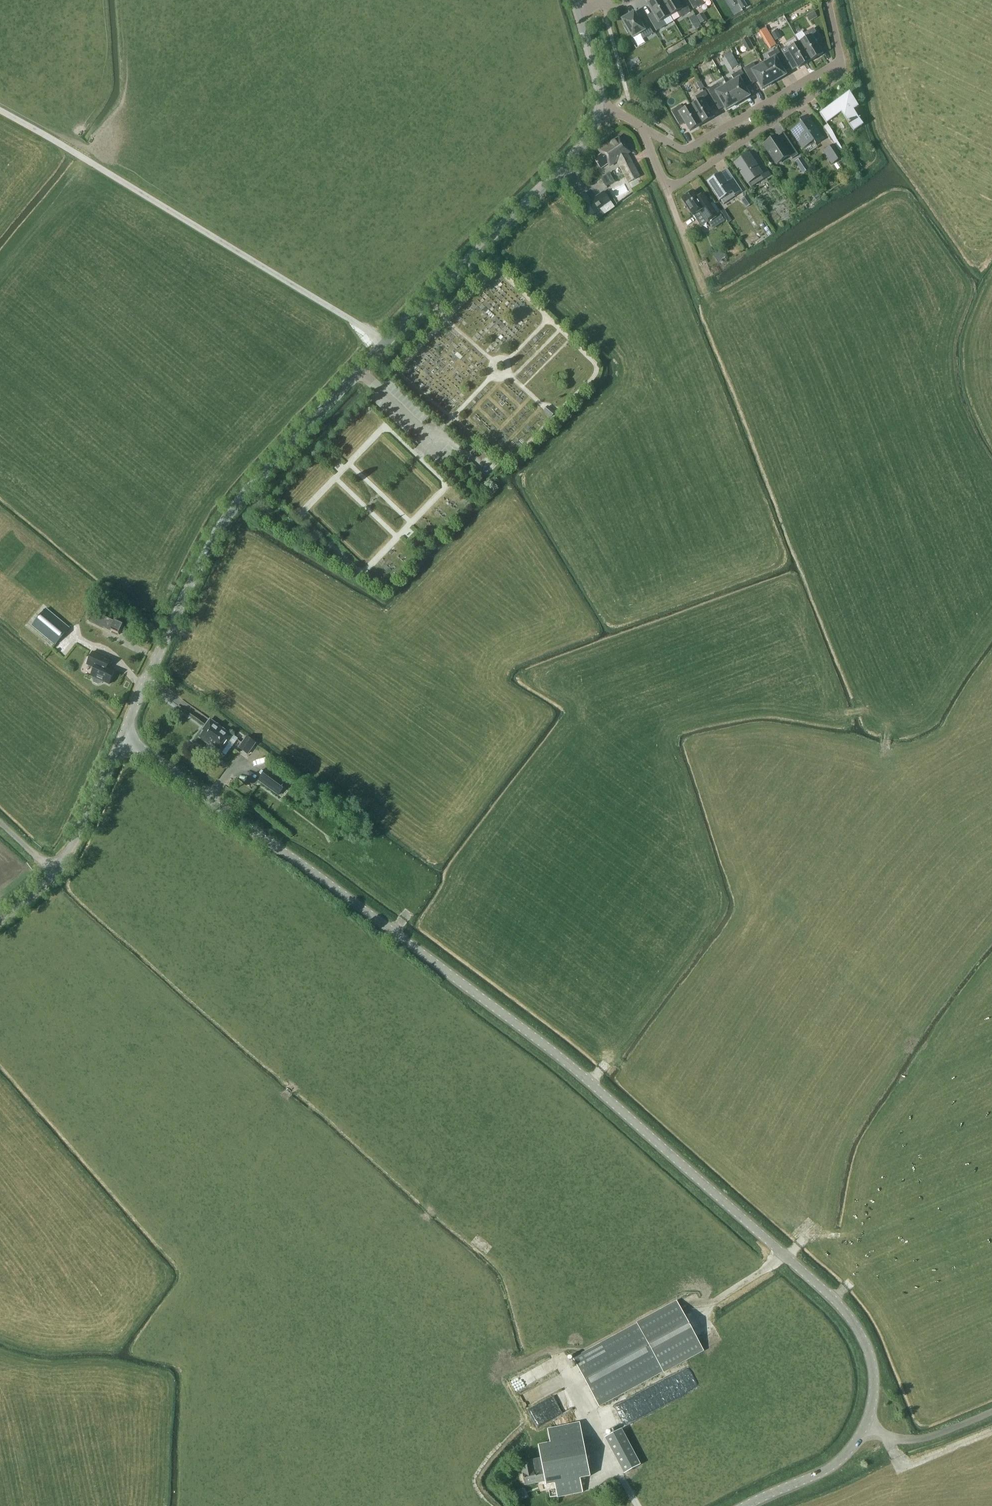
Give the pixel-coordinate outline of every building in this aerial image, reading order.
[(670,16),(661,0),(656,0),(648,5),(654,15),(649,18),(656,31),(666,25),(663,20),(670,16)] [(670,16),(677,12),(680,17),(690,11),(684,0),(680,0),(677,1),(677,0),(661,0),(670,16)] [(694,9),(703,4),(701,0),(688,0),(694,9)] [(739,6),(734,9),(737,15),(743,11),(739,6)] [(707,20),(703,12),(696,16),(700,23),(707,20)] [(814,12),(806,16),(809,21),(817,17),(814,12)] [(643,39),(653,33),(645,20),(640,23),(634,13),(622,20),(625,25),(623,26),(628,34),(629,33),(633,38),(640,34),(643,39)] [(799,43),(810,61),(822,54),(816,44),(821,41),(813,28),(804,34),(807,39),(799,43)] [(771,34),(775,41),(781,37),(777,30),(771,34)] [(798,68),(810,61),(799,43),(788,50),(786,47),(781,50),(787,61),(792,58),(798,68)] [(763,64),(774,82),(786,75),(780,65),(785,62),(777,49),(768,55),(771,60),(763,64)] [(762,89),(774,82),(763,64),(756,68),(753,63),(743,69),(751,82),(756,79),(762,89)] [(727,85),(738,103),(750,96),(744,86),(749,83),(741,70),(732,76),(735,81),(727,85)] [(726,110),(738,103),(727,85),(720,89),(717,84),(707,90),(715,103),(720,100),(726,110)] [(691,106),(702,124),(713,117),(707,107),(713,104),(705,91),(695,97),(698,102),(691,106)] [(845,110),(851,118),(847,121),(854,132),(864,125),(854,110),(859,107),(849,93),(841,102),(839,100),(819,113),(826,123),(845,110)] [(690,131),(702,124),(691,106),(684,111),(681,105),(671,111),(679,124),(684,121),(690,131)] [(823,140),(807,116),(800,121),(802,124),(792,131),(803,148),(813,142),(816,145),(823,140)] [(827,124),(823,127),(834,144),(838,142),(827,124)] [(789,141),(783,145),(777,136),(771,140),(771,139),(765,143),(765,144),(764,145),(776,164),(790,155),(792,159),(798,155),(789,141)] [(619,138),(607,146),(607,145),(600,150),(602,154),(594,160),(601,169),(608,164),(610,165),(617,160),(629,182),(640,177),(627,153),(629,152),(619,138)] [(834,144),(823,151),(831,165),(842,158),(834,144)] [(735,164),(748,183),(754,179),(757,183),(770,175),(760,160),(755,164),(748,155),(741,159),(742,160),(735,164)] [(799,161),(806,172),(812,168),(805,157),(799,161)] [(604,176),(608,185),(617,181),(614,173),(604,176)] [(727,197),(729,200),(742,192),(734,178),(728,182),(721,173),(707,182),(720,201),(727,197)] [(718,217),(717,216),(706,199),(702,193),(697,196),(694,191),(682,199),(693,215),(700,210),(708,222),(709,223),(718,217)] [(584,193),(577,198),(591,217),(598,212),(598,211),(611,202),(603,192),(590,201),(584,193)] [(748,195),(740,200),(746,208),(753,203),(748,195)] [(555,413),(548,406),(543,411),(551,418),(555,413)] [(46,608),(31,626),(55,645),(69,628),(46,608)] [(119,635),(124,625),(93,611),(89,621),(119,635)] [(93,652),(90,658),(87,664),(95,668),(91,676),(93,677),(92,678),(94,683),(98,684),(102,683),(103,681),(109,684),(115,671),(107,668),(110,660),(93,652)] [(222,752),(233,736),(210,720),(204,727),(206,728),(199,737),(208,744),(209,742),(222,752)] [(247,736),(238,748),(248,755),(256,743),(247,736)] [(258,780),(279,796),(288,782),(267,767),(258,780)] [(637,1322),(637,1324),(573,1358),(599,1405),(663,1371),(663,1373),(704,1351),(677,1301),(637,1322)] [(564,1391),(531,1406),(539,1421),(548,1417),(549,1418),(559,1413),(559,1411),(571,1405),(564,1391)] [(547,1485),(554,1483),(590,1476),(580,1423),(548,1429),(551,1443),(539,1445),(542,1459),(521,1463),(525,1486),(546,1482),(547,1485)] [(605,1438),(624,1474),(641,1465),(621,1429),(605,1438)]
